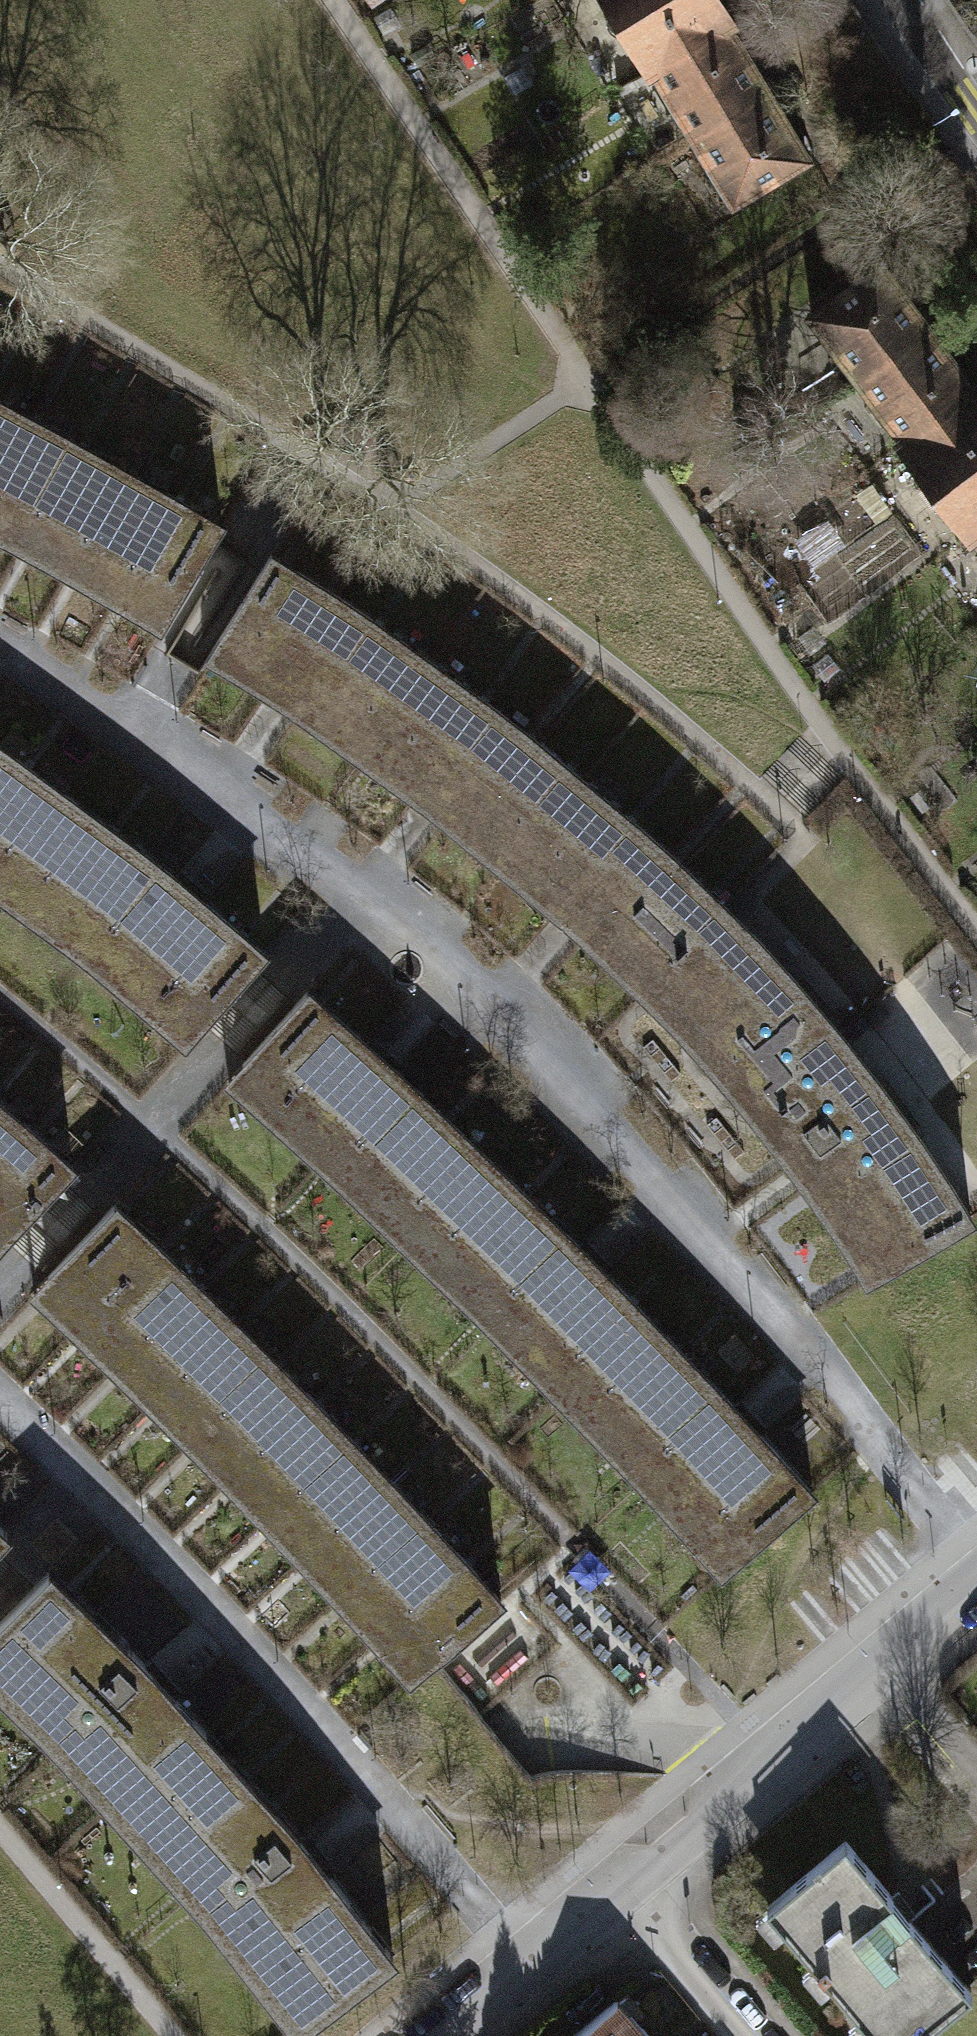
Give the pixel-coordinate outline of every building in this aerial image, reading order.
[(653,67),(726,23),(730,21),(718,0),(608,0),(649,69),(653,67)] [(653,67),(693,134),(767,90),(726,23),(653,67)] [(807,158),(767,90),(693,134),(734,202),(807,158)] [(810,314),(858,378),(927,326),(879,262),(810,314)] [(974,388),(927,326),(858,378),(905,439),(974,388)] [(973,531),(976,528),(976,386),(976,385),(974,388),(905,439),(901,442),(970,533),(973,531)] [(0,400),(0,465),(27,415),(0,400)] [(30,527),(75,440),(27,415),(0,465),(0,512),(30,527)] [(124,467),(75,440),(30,527),(75,551),(124,467)] [(75,551),(123,580),(171,495),(124,467),(75,551)] [(224,525),(171,495),(123,580),(172,611),(224,525)] [(300,687),(356,607),(270,555),(221,636),(300,687)] [(356,607),(300,687),(375,740),(431,662),(356,607)] [(450,795),(512,720),(431,662),(375,740),(450,795)] [(512,720),(450,795),(519,853),(582,777),(512,720)] [(13,869),(66,791),(0,742),(0,860),(13,869)] [(592,914),(657,842),(582,777),(519,853),(592,914)] [(147,853),(66,791),(13,869),(94,931),(199,1020),(265,951),(147,853)] [(657,842),(592,914),(657,975),(725,905),(657,842)] [(742,1067),(817,1006),(795,980),(771,954),(725,905),(657,975),(700,1019),(723,1045),(742,1067)] [(352,1162),(419,1224),(486,1155),(429,1100),(304,987),(240,1060),(352,1162)] [(817,1006),(742,1067),(785,1120),(815,1160),(894,1104),(864,1063),(835,1027),(817,1006)] [(0,1101),(0,1158),(28,1126),(0,1101)] [(894,1104),(815,1160),(854,1213),(889,1270),(972,1219),(953,1189),(932,1157),(914,1130),(894,1104)] [(28,1126),(0,1158),(0,1233),(7,1238),(9,1240),(75,1164),(28,1126)] [(419,1224),(574,1377),(645,1315),(566,1232),(486,1155),(419,1224)] [(88,1311),(155,1245),(116,1203),(45,1275),(88,1311)] [(155,1245),(88,1311),(126,1349),(196,1283),(155,1245)] [(196,1283),(126,1349),(165,1388),(233,1319),(196,1283)] [(811,1490),(645,1315),(574,1377),(740,1556),(811,1490)] [(204,1426),(271,1357),(233,1319),(165,1388),(204,1426)] [(271,1357),(204,1426),(241,1466),(311,1394),(271,1357)] [(277,1503),(349,1436),(311,1394),(241,1466),(277,1503)] [(349,1436),(277,1503),(315,1543),(387,1477),(349,1436)] [(387,1477),(315,1543),(350,1582),(424,1515),(387,1477)] [(389,1620),(461,1555),(424,1515),(350,1582),(389,1620)] [(13,1535),(0,1524),(0,1546),(13,1535)] [(461,1555),(389,1620),(427,1664),(502,1601),(461,1555)] [(201,1726),(52,1571),(0,1621),(0,1664),(129,1785),(201,1726)] [(201,1726),(129,1785),(314,2015),(388,1957),(201,1726)] [(758,1908),(867,2035),(905,2035),(963,1988),(838,1841),(758,1908)] [(618,1999),(573,2035),(649,2035),(618,1999)]
